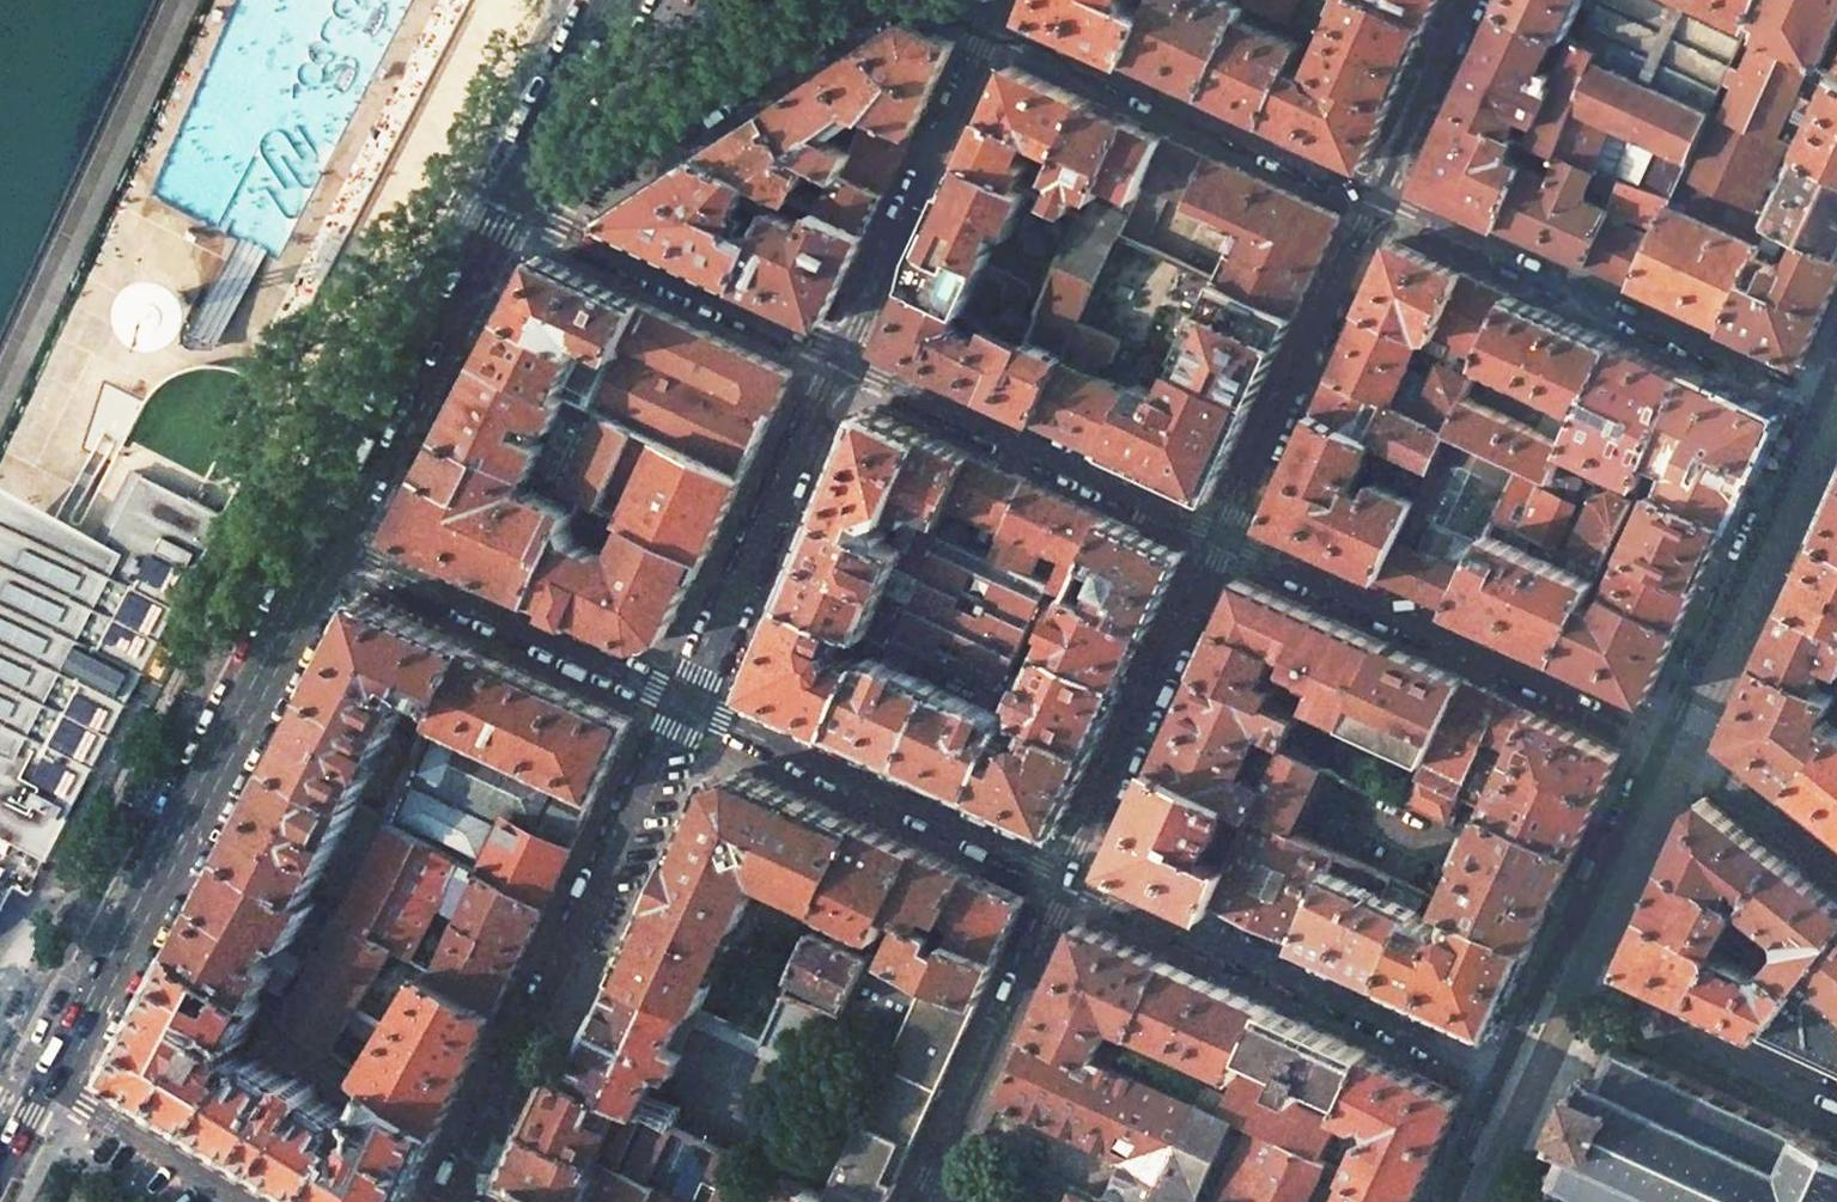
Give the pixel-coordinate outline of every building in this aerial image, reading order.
[(1033,12),(1133,58),(1154,11),(1135,2),(1136,0),(1038,0),(1033,12)] [(1208,91),(1245,11),(1248,5),(1239,0),(1160,0),(1154,11),(1133,58),(1173,76),(1208,91)] [(1248,5),(1245,11),(1255,15),(1270,22),(1274,13),(1309,28),(1306,36),(1315,40),(1319,32),(1328,36),(1345,0),(1251,0),(1248,5)] [(1328,36),(1314,66),(1394,102),(1415,58),(1431,21),(1386,0),(1345,0),(1328,36)] [(1431,21),(1438,8),(1441,0),(1386,0),(1431,21)] [(1504,3),(1570,34),(1585,3),(1596,9),(1600,0),(1505,0),(1504,3)] [(1596,168),(1624,178),(1674,196),(1684,174),(1713,110),(1749,31),(1751,27),(1693,0),(1600,0),(1596,9),(1582,40),(1598,47),(1559,151),(1596,168)] [(1751,27),(1763,0),(1693,0),(1751,27)] [(1749,31),(1821,64),(1836,28),(1836,0),(1763,0),(1751,27),(1749,31)] [(1467,82),(1456,106),(1500,127),(1517,135),(1535,143),(1536,141),(1559,151),(1598,47),(1582,40),(1570,34),(1504,3),(1495,23),(1467,82)] [(1293,67),(1294,68),(1305,44),(1252,20),(1255,15),(1245,11),(1208,91),(1240,106),(1269,119),(1293,67)] [(830,166),(886,194),(956,41),(910,18),(769,111),(795,148),(817,160),(830,166)] [(1821,64),(1836,72),(1836,28),(1821,64)] [(1777,139),(1792,109),(1816,120),(1836,72),(1821,64),(1749,31),(1713,110),(1777,139)] [(1047,81),(1011,65),(992,105),(979,134),(968,158),(1023,184),(1031,162),(1016,155),(1025,135),(1031,138),(1029,144),(1034,147),(1037,141),(1064,154),(1090,101),(1069,91),(1047,81)] [(1382,127),(1394,102),(1314,66),(1310,75),(1294,68),(1293,67),(1269,119),(1326,145),(1366,163),(1382,127)] [(1804,152),(1836,167),(1836,72),(1816,120),(1802,151),(1804,152)] [(1108,109),(1090,101),(1064,154),(1052,180),(1047,178),(1040,192),(1080,210),(1083,203),(1074,198),(1079,186),(1099,195),(1132,120),(1108,109)] [(1500,127),(1456,106),(1418,188),(1440,197),(1464,208),(1500,127)] [(1713,110),(1684,174),(1757,209),(1760,202),(1787,144),(1777,139),(1713,110)] [(769,111),(706,153),(784,190),(797,197),(817,160),(795,148),(769,111)] [(1147,127),(1132,120),(1099,195),(1090,215),(1083,212),(1063,261),(1101,277),(1119,235),(1121,235),(1164,136),(1147,127)] [(1517,135),(1500,127),(1464,208),(1471,211),(1496,152),(1506,156),(1507,152),(1517,135)] [(1535,143),(1517,135),(1507,152),(1506,156),(1496,152),(1471,211),(1499,225),(1535,143)] [(1202,152),(1164,136),(1121,235),(1146,247),(1172,191),(1189,199),(1188,201),(1241,226),(1216,278),(1221,280),(1295,314),(1321,261),(1341,216),(1269,183),(1202,152)] [(1617,195),(1624,178),(1596,168),(1559,151),(1536,141),(1535,143),(1499,225),(1548,247),(1586,265),(1611,208),(1585,196),(1591,185),(1617,195)] [(1760,202),(1757,209),(1776,218),(1836,246),(1836,167),(1804,152),(1777,210),(1760,202)] [(784,190),(706,153),(609,215),(609,222),(676,252),(743,283),(768,225),(761,223),(758,230),(750,226),(755,216),(749,213),(747,209),(752,197),(776,208),(777,206),(784,190)] [(1023,184),(968,158),(953,191),(958,193),(939,236),(930,255),(924,253),(909,285),(964,310),(984,266),(987,267),(995,248),(993,246),(1000,231),(1017,234),(1025,215),(1021,212),(1030,191),(1032,188),(1023,184)] [(811,204),(821,209),(868,232),(877,213),(886,194),(830,166),(825,176),(833,180),(822,198),(816,195),(811,204)] [(1684,174),(1674,196),(1671,203),(1762,247),(1776,218),(1757,209),(1684,174)] [(1611,208),(1586,265),(1614,277),(1634,286),(1656,238),(1627,225),(1630,216),(1660,229),(1671,203),(1674,196),(1624,178),(1617,195),(1611,208)] [(1656,238),(1634,286),(1689,310),(1726,328),(1762,247),(1671,203),(1660,229),(1656,238)] [(814,224),(777,206),(776,208),(768,225),(743,283),(787,304),(826,321),(846,276),(868,232),(821,209),(814,224)] [(1828,306),(1836,286),(1836,246),(1776,218),(1762,247),(1726,328),(1803,363),(1828,306)] [(1435,337),(1464,273),(1443,263),(1395,240),(1383,266),(1363,308),(1423,338),(1435,337)] [(645,303),(541,255),(511,314),(583,347),(586,339),(621,354),(645,303)] [(1101,277),(1063,261),(1040,315),(1077,331),(1082,321),(1101,277)] [(1481,364),(1513,295),(1464,273),(1435,337),(1449,343),(1434,377),(1416,415),(1451,431),(1452,428),(1466,396),(1481,364)] [(1182,367),(1256,400),(1295,314),(1221,280),(1182,367)] [(1038,419),(1064,359),(1070,347),(1053,340),(1049,349),(1029,339),(1028,341),(994,324),(987,340),(963,328),(965,323),(959,320),(964,310),(909,285),(881,347),(944,375),(1021,411),(1038,419)] [(1583,413),(1616,342),(1560,317),(1513,295),(1481,364),(1556,400),(1541,431),(1569,444),(1583,413)] [(746,475),(794,372),(719,337),(645,303),(621,354),(586,339),(583,347),(568,378),(571,379),(565,392),(572,395),(536,473),(585,495),(603,503),(639,425),(746,475)] [(1423,338),(1363,308),(1356,324),(1332,376),(1416,415),(1434,377),(1410,366),(1423,338)] [(568,378),(583,347),(511,314),(448,432),(536,473),(572,395),(565,392),(571,379),(568,378)] [(1082,321),(1077,331),(1071,344),(1110,362),(1119,340),(1119,338),(1082,321)] [(1647,357),(1616,342),(1583,413),(1569,444),(1566,449),(1612,471),(1605,487),(1633,501),(1642,483),(1646,474),(1653,458),(1652,457),(1688,375),(1647,357)] [(1106,450),(1133,391),(1064,359),(1038,419),(1106,450)] [(18,843),(47,858),(93,771),(137,686),(227,515),(197,499),(258,380),(246,372),(233,368),(219,366),(207,366),(196,367),(184,372),(173,376),(162,384),(153,393),(146,403),(117,458),(113,467),(82,526),(67,517),(14,486),(0,512),(0,877),(18,843)] [(1211,499),(1256,400),(1182,367),(1170,390),(1168,389),(1165,396),(1136,383),(1133,391),(1106,450),(1155,472),(1211,499)] [(1777,416),(1688,375),(1652,457),(1653,458),(1678,469),(1673,479),(1657,479),(1646,474),(1642,483),(1657,490),(1729,522),(1754,464),(1777,416)] [(1416,415),(1332,376),(1326,391),(1316,412),(1379,441),(1434,467),(1451,431),(1416,415)] [(1541,431),(1466,396),(1452,428),(1525,463),(1553,476),(1558,466),(1563,456),(1566,449),(1569,444),(1541,431)] [(841,467),(823,512),(888,540),(890,534),(886,526),(893,523),(903,528),(896,544),(911,550),(922,524),(895,511),(929,434),(875,408),(864,412),(841,467)] [(1379,441),(1316,412),(1291,467),(1265,522),(1340,556),(1382,576),(1418,498),(1377,480),(1371,493),(1356,486),(1379,441)] [(639,425),(603,503),(602,506),(703,552),(709,555),(746,475),(639,425)] [(1418,498),(1382,576),(1422,594),(1453,608),(1490,534),(1525,463),(1452,428),(1451,431),(1434,467),(1418,498)] [(536,473),(448,432),(396,533),(538,598),(579,508),(534,488),(528,489),(527,483),(531,482),(536,473)] [(951,445),(929,434),(895,511),(922,524),(940,532),(973,454),(951,445)] [(999,466),(973,454),(940,532),(996,557),(1030,480),(999,466)] [(1563,456),(1558,466),(1584,478),(1589,467),(1563,456)] [(1525,463),(1490,534),(1510,543),(1514,534),(1530,541),(1532,535),(1552,544),(1585,479),(1584,478),(1558,466),(1553,476),(1525,463)] [(1030,480),(996,557),(1033,574),(1039,559),(1041,543),(1069,555),(1057,586),(1069,592),(1075,594),(1109,517),(1068,499),(1030,480)] [(1577,541),(1564,567),(1595,581),(1612,546),(1633,501),(1605,487),(1602,486),(1576,539),(1577,541)] [(1716,548),(1729,522),(1657,490),(1628,553),(1700,584),(1716,548)] [(603,503),(585,495),(579,508),(538,598),(637,641),(671,628),(703,552),(602,506),(603,503)] [(1820,535),(1836,543),(1836,500),(1820,535)] [(803,560),(787,598),(854,628),(862,630),(878,637),(896,645),(899,638),(951,662),(986,679),(1003,688),(1041,603),(1051,583),(1033,574),(996,557),(940,532),(922,524),(911,550),(896,544),(888,540),(823,512),(803,560)] [(1145,533),(1109,517),(1075,594),(1151,629),(1171,587),(1186,552),(1145,533)] [(1512,634),(1560,657),(1585,602),(1594,586),(1595,581),(1564,567),(1510,543),(1490,534),(1453,608),(1512,634)] [(1820,535),(1804,571),(1790,602),(1836,623),(1836,543),(1820,535)] [(1692,600),(1700,584),(1628,553),(1612,546),(1595,581),(1594,586),(1604,590),(1682,625),(1692,600)] [(1240,576),(1219,623),(1292,656),(1313,609),(1240,576)] [(1057,586),(1051,583),(1041,603),(1048,607),(1057,586)] [(1664,663),(1682,625),(1604,590),(1602,596),(1607,599),(1603,610),(1585,602),(1560,657),(1609,678),(1648,698),(1664,663)] [(1141,651),(1151,629),(1075,594),(1069,592),(1044,645),(1126,684),(1141,651)] [(363,595),(314,688),(394,731),(410,699),(408,694),(419,688),(422,697),(436,703),(430,716),(438,719),(471,645),(363,595)] [(849,640),(854,628),(787,598),(747,691),(791,711),(835,731),(866,662),(855,656),(847,659),(843,657),(839,647),(841,643),(849,640)] [(1763,662),(1835,694),(1836,690),(1836,680),(1826,675),(1832,662),(1836,664),(1836,623),(1790,602),(1775,636),(1763,662)] [(1346,624),(1313,609),(1292,656),(1288,664),(1307,673),(1305,677),(1309,684),(1318,688),(1309,707),(1346,724),(1386,642),(1346,624)] [(1208,648),(1198,670),(1270,703),(1288,664),(1292,656),(1219,623),(1208,648)] [(878,637),(862,630),(859,637),(875,645),(878,637)] [(1426,660),(1386,642),(1346,724),(1429,762),(1469,681),(1426,660)] [(634,718),(471,645),(438,719),(599,793),(634,718)] [(1114,711),(1126,684),(1044,645),(1018,703),(1022,715),(1033,720),(1096,749),(1114,711)] [(868,658),(866,662),(835,731),(870,747),(905,763),(941,684),(876,654),(868,658)] [(951,662),(941,684),(905,763),(942,780),(976,795),(1005,733),(1010,722),(1007,714),(976,700),(986,679),(951,662)] [(1795,790),(1836,738),(1836,726),(1828,720),(1828,714),(1831,708),(1836,712),(1836,695),(1835,694),(1763,662),(1743,705),(1733,727),(1728,737),(1742,748),(1758,761),(1795,790)] [(1252,813),(1265,787),(1242,776),(1246,766),(1252,769),(1254,763),(1249,760),(1253,751),(1259,753),(1261,748),(1256,745),(1262,733),(1284,744),(1297,715),(1270,703),(1198,670),(1176,719),(1153,768),(1252,813)] [(1519,750),(1537,712),(1497,693),(1469,681),(1429,762),(1421,777),(1459,795),(1482,747),(1485,741),(1490,743),(1492,738),(1505,744),(1519,750)] [(314,688),(278,759),(357,802),(379,759),(387,763),(391,755),(383,751),(394,731),(314,688)] [(1519,750),(1492,809),(1578,850),(1603,795),(1623,752),(1537,712),(1519,750)] [(572,851),(599,793),(438,719),(430,716),(426,714),(380,815),(392,821),(421,837),(483,871),(485,872),(508,821),(572,851)] [(1096,749),(1033,720),(1028,731),(1027,734),(1029,739),(1018,743),(1017,738),(1014,736),(1005,733),(976,795),(1018,814),(1058,833),(1080,786),(1096,749)] [(1795,790),(1834,821),(1836,823),(1836,738),(1795,790)] [(1482,747),(1459,795),(1491,809),(1492,809),(1519,750),(1505,744),(1501,756),(1482,747)] [(1394,838),(1408,807),(1382,796),(1356,857),(1299,830),(1328,767),(1282,747),(1265,787),(1252,813),(1338,853),(1427,894),(1430,895),(1445,862),(1408,845),(1394,838)] [(278,759),(230,850),(310,897),(359,804),(357,802),(278,759)] [(1107,867),(1207,914),(1212,902),(1252,813),(1153,768),(1107,867)] [(707,788),(620,975),(688,1006),(700,1012),(716,978),(711,975),(718,960),(717,956),(720,955),(722,953),(723,951),(723,946),(722,944),(725,943),(732,928),(738,930),(762,880),(759,872),(769,869),(773,881),(826,904),(863,825),(743,770),(732,773),(734,778),(723,781),(707,788)] [(1446,823),(1459,795),(1421,777),(1408,807),(1394,838),(1408,845),(1423,812),(1446,823)] [(1693,814),(1670,864),(1739,903),(1739,901),(1741,898),(1735,894),(1737,882),(1744,882),(1751,890),(1745,897),(1749,902),(1784,857),(1743,825),(1709,798),(1697,806),(1693,814)] [(1447,903),(1458,908),(1535,944),(1559,891),(1578,850),(1492,809),(1491,809),(1447,903)] [(1338,853),(1252,813),(1212,902),(1255,921),(1298,941),(1338,853)] [(392,821),(341,916),(371,934),(421,837),(392,821)] [(547,906),(572,851),(508,821),(485,872),(547,906)] [(826,904),(785,994),(806,1003),(813,987),(848,1003),(869,958),(838,943),(848,921),(879,935),(881,931),(891,909),(920,848),(864,822),(863,825),(826,904)] [(421,837),(371,934),(394,949),(415,962),(429,970),(436,974),(453,937),(448,935),(443,947),(422,937),(436,908),(440,908),(462,918),(483,871),(421,837)] [(920,848),(891,909),(909,917),(927,926),(934,911),(947,917),(969,870),(920,848)] [(230,850),(205,897),(279,946),(284,937),(293,943),(318,902),(310,897),(230,850)] [(1427,894),(1338,853),(1298,941),(1347,963),(1387,981),(1419,911),(1427,894)] [(1784,857),(1749,902),(1749,910),(1784,937),(1784,948),(1770,967),(1797,987),(1800,984),(1836,936),(1836,899),(1819,885),(1784,857)] [(1739,909),(1739,903),(1670,864),(1656,894),(1646,915),(1715,948),(1719,946),(1739,909)] [(1028,897),(969,870),(947,917),(940,932),(1000,959),(1028,897)] [(453,937),(436,974),(441,977),(498,1011),(547,906),(485,872),(483,871),(462,918),(453,937)] [(205,897),(180,945),(264,1004),(272,1010),(303,961),(297,957),(279,946),(205,897)] [(1443,923),(1419,911),(1387,981),(1476,1022),(1479,1024),(1485,1026),(1495,1031),(1499,1022),(1517,982),(1535,944),(1458,908),(1451,922),(1452,929),(1446,931),(1443,923)] [(303,961),(272,1010),(364,1075),(391,1032),(356,1010),(367,993),(394,949),(371,934),(341,916),(333,911),(307,955),(303,961)] [(1717,950),(1715,948),(1646,915),(1642,925),(1623,966),(1623,968),(1697,1002),(1718,957),(1717,952),(1717,950)] [(940,932),(927,926),(909,917),(889,958),(980,1001),(1000,959),(940,932)] [(1032,1030),(1096,1058),(1111,1027),(1122,1023),(1138,1030),(1169,961),(1148,951),(1083,922),(1032,1030)] [(879,935),(872,950),(883,955),(893,937),(881,931),(879,935)] [(1800,984),(1817,997),(1825,986),(1836,995),(1836,936),(1800,984)] [(205,1129),(250,1064),(237,1057),(236,1045),(238,1041),(242,1041),(264,1004),(180,945),(155,994),(153,994),(143,1012),(144,1014),(115,1070),(114,1072),(115,1073),(116,1075),(205,1129)] [(841,1019),(898,1045),(829,1196),(842,1201),(888,1201),(980,1001),(889,958),(883,955),(872,950),(869,958),(848,1003),(841,1019)] [(301,951),(297,957),(303,961),(307,955),(301,951)] [(1797,987),(1770,967),(1758,971),(1723,955),(1718,957),(1697,1002),(1732,1018),(1762,1032),(1797,987)] [(1269,1006),(1169,961),(1138,1030),(1238,1075),(1248,1052),(1269,1006)] [(415,962),(409,972),(418,978),(425,976),(429,970),(415,962)] [(376,1083),(443,1130),(498,1011),(441,977),(436,974),(429,970),(425,976),(411,998),(400,991),(390,1007),(401,1014),(391,1032),(364,1075),(376,1083)] [(600,1018),(572,1077),(641,1110),(658,1072),(664,1075),(665,1072),(673,1076),(683,1054),(669,1047),(688,1006),(620,975),(600,1018)] [(1817,997),(1800,984),(1797,987),(1762,1032),(1801,1050),(1836,1067),(1836,1012),(1817,997)] [(382,1002),(367,993),(356,1010),(391,1032),(401,1014),(390,1007),(400,991),(392,986),(382,1002)] [(700,1012),(688,1006),(669,1047),(683,1054),(696,1027),(814,1081),(841,1019),(806,1003),(785,994),(774,1017),(767,1033),(764,1040),(700,1012)] [(1369,1051),(1269,1006),(1248,1052),(1288,1070),(1281,1085),(1304,1096),(1311,1081),(1348,1098),(1369,1051)] [(759,1029),(767,1033),(774,1017),(766,1014),(759,1029)] [(981,1142),(1077,1187),(1110,1201),(1196,1201),(1201,1190),(1232,1121),(1219,1115),(1227,1097),(1128,1052),(1116,1046),(1108,1064),(1096,1058),(1032,1030),(1000,1100),(1046,1121),(1035,1147),(988,1126),(981,1142)] [(1119,1040),(1116,1046),(1128,1052),(1130,1046),(1119,1040)] [(1618,1044),(1612,1057),(1614,1058),(1605,1077),(1589,1070),(1582,1086),(1580,1085),(1561,1125),(1564,1126),(1556,1142),(1572,1149),(1564,1168),(1562,1166),(1556,1179),(1606,1201),(1836,1201),(1836,1144),(1811,1133),(1812,1131),(1806,1128),(1805,1131),(1618,1044)] [(1351,1173),(1413,1201),(1417,1201),(1443,1145),(1465,1096),(1369,1051),(1348,1098),(1341,1112),(1362,1122),(1371,1119),(1375,1120),(1378,1128),(1369,1132),(1371,1136),(1367,1138),(1351,1173)] [(1300,1106),(1304,1096),(1281,1085),(1288,1070),(1248,1052),(1238,1075),(1227,1097),(1219,1115),(1232,1121),(1233,1119),(1249,1127),(1320,1159),(1337,1122),(1300,1106)] [(316,1195),(350,1126),(353,1121),(351,1115),(316,1094),(317,1092),(316,1085),(301,1076),(295,1077),(294,1080),(258,1059),(252,1060),(250,1064),(205,1129),(250,1155),(250,1157),(259,1162),(268,1167),(270,1167),(316,1195)] [(529,1127),(654,1187),(647,1201),(730,1201),(750,1160),(641,1110),(572,1077),(555,1070),(529,1127)] [(316,1195),(328,1201),(410,1201),(443,1130),(376,1083),(369,1098),(366,1106),(366,1112),(369,1119),(374,1122),(372,1127),(362,1132),(350,1126),(316,1195)] [(523,1184),(560,1201),(647,1201),(654,1187),(529,1127),(506,1176),(523,1184)] [(1320,1159),(1249,1127),(1217,1200),(1222,1201),(1309,1201),(1328,1162),(1320,1159)] [(1338,1201),(1413,1201),(1351,1173),(1338,1201)] [(523,1184),(514,1201),(560,1201),(523,1184)] [(1070,1201),(1110,1201),(1077,1187),(1070,1201)] [(829,1196),(809,1188),(802,1201),(842,1201),(829,1196)] [(1211,1195),(1201,1190),(1196,1201),(1212,1201),(1211,1195)]
